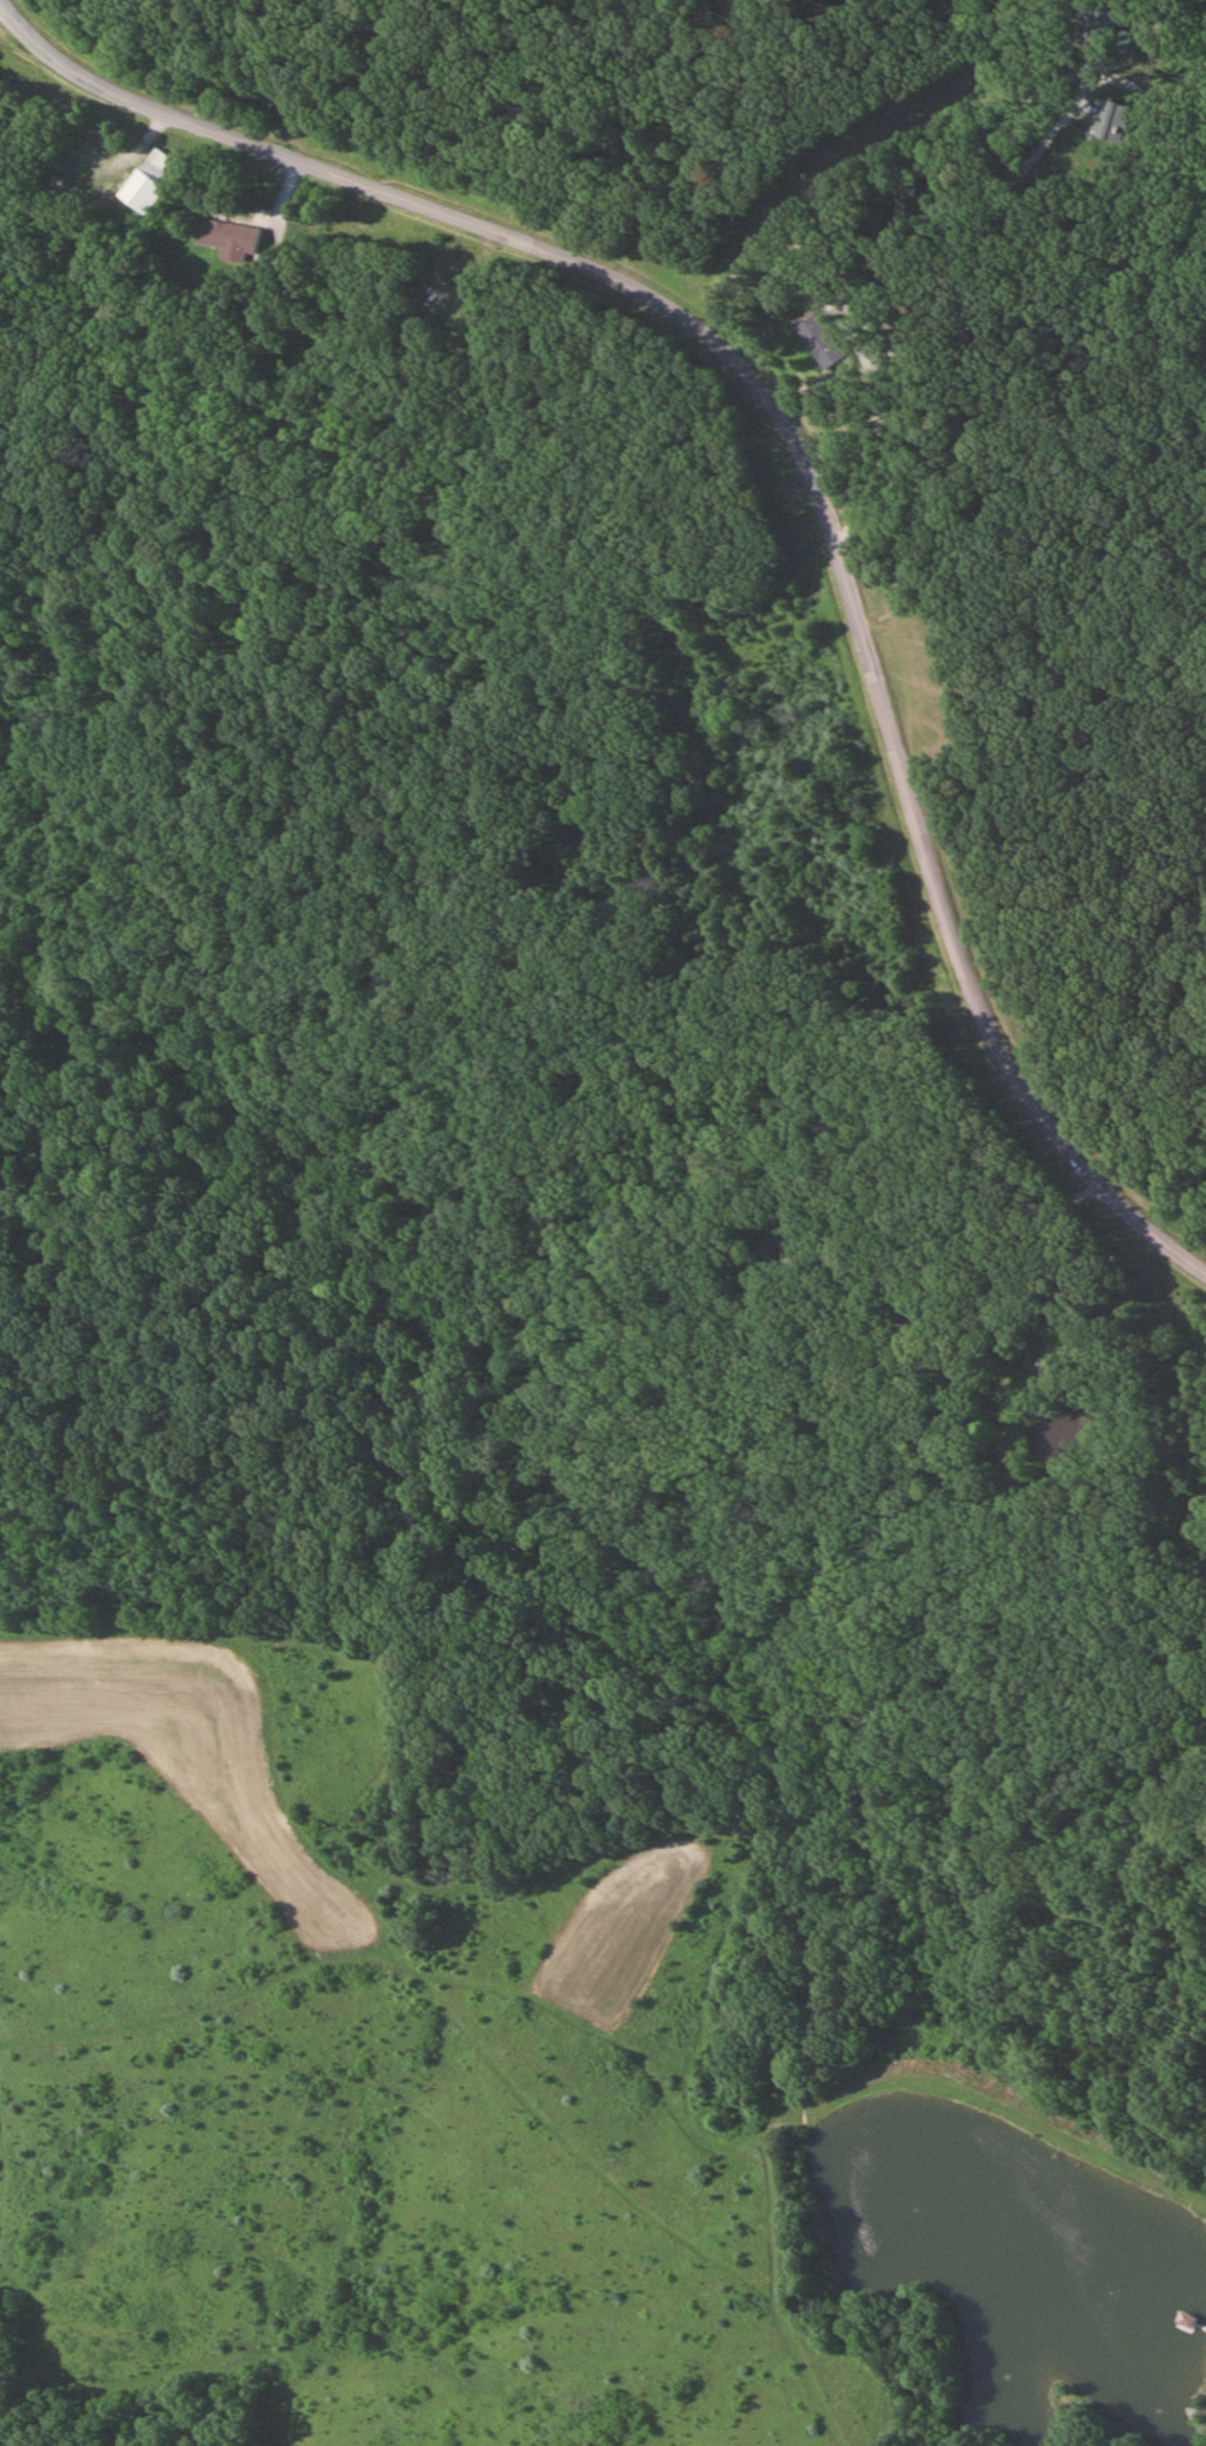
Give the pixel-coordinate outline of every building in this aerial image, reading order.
[(1112,7),(1086,12),(1094,48),(1120,43),(1112,7)] [(1129,126),(1135,109),(1113,101),(1107,118),(1129,126)] [(147,217),(183,167),(155,147),(120,197),(147,217)] [(222,248),(220,259),(247,263),(248,253),(259,255),(263,228),(199,218),(195,244),(222,248)] [(428,280),(422,301),(474,317),(482,289),(451,279),(449,286),(428,280)]
